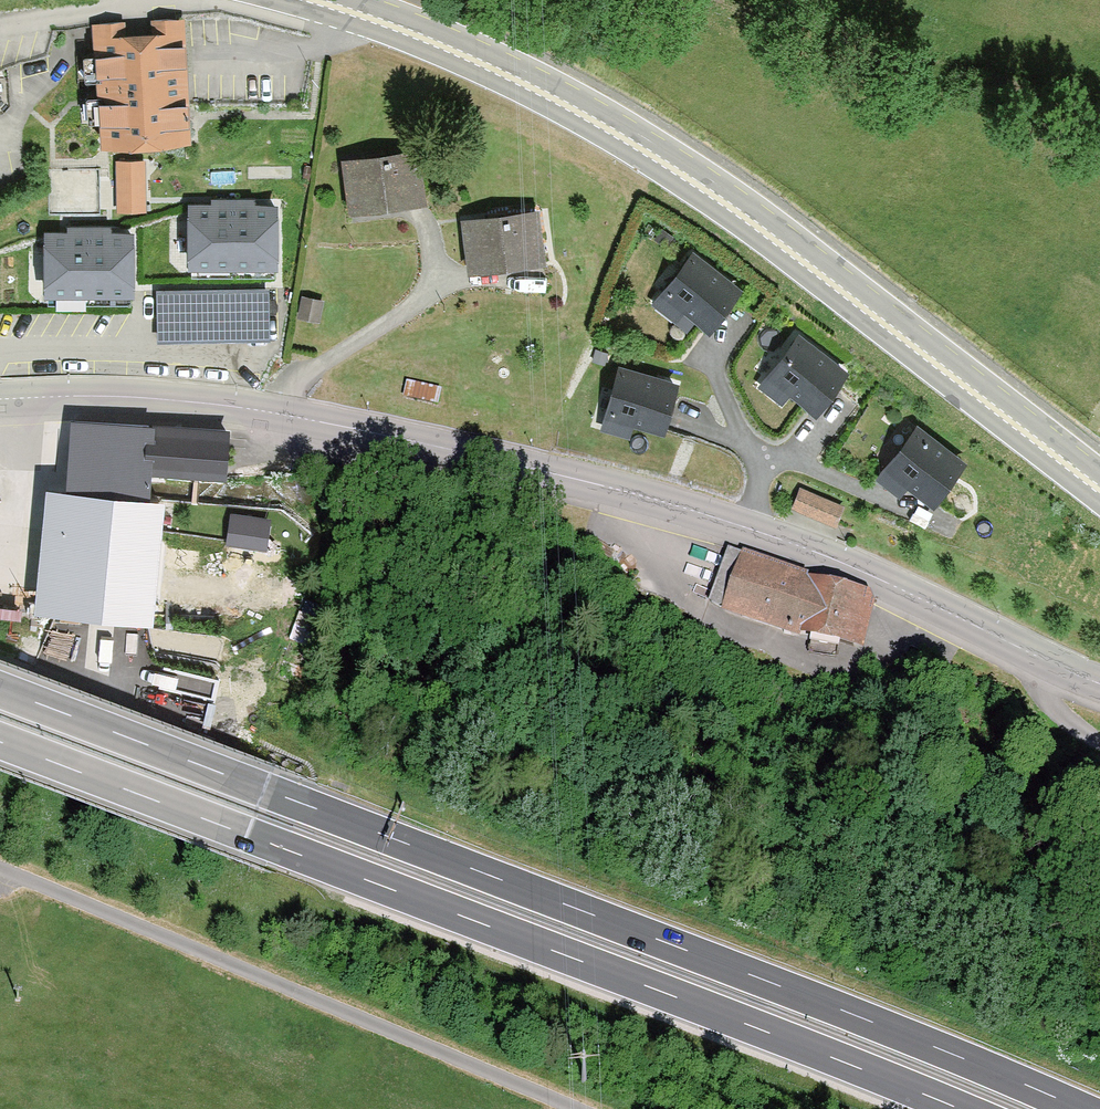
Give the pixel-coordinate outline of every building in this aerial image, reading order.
[(195,18),(96,26),(102,95),(89,96),(91,122),(103,121),(105,153),(200,146),(198,117),(203,117),(195,18)] [(0,140),(0,156),(18,153),(16,138),(0,140)] [(420,149),(341,158),(351,212),(430,202),(420,149)] [(145,158),(116,158),(115,210),(148,211),(145,158)] [(281,199),(190,202),(189,268),(280,267),(281,199)] [(460,215),(470,270),(548,262),(540,208),(460,215)] [(67,224),(44,229),(45,294),(136,293),(136,229),(112,225),(67,224)] [(709,330),(742,288),(690,249),(659,295),(709,330)] [(321,298),(302,294),(299,317),(322,320),(321,298)] [(816,414),(849,371),(797,332),(765,377),(816,414)] [(682,381),(617,363),(604,417),(666,435),(682,381)] [(446,390),(406,381),(403,399),(440,407),(446,390)] [(230,433),(73,423),(67,495),(57,494),(47,615),(58,616),(150,622),(160,507),(146,507),(146,477),(227,487),(230,433)] [(933,505),(969,462),(916,423),(885,468),(933,505)] [(849,509),(804,491),(796,511),(840,529),(849,509)] [(298,507),(232,504),(230,541),(296,544),(298,507)] [(746,561),(732,555),(715,606),(728,612),(725,618),(778,636),(833,652),(870,656),(882,601),(850,596),(812,584),(814,579),(748,556),(746,561)]
